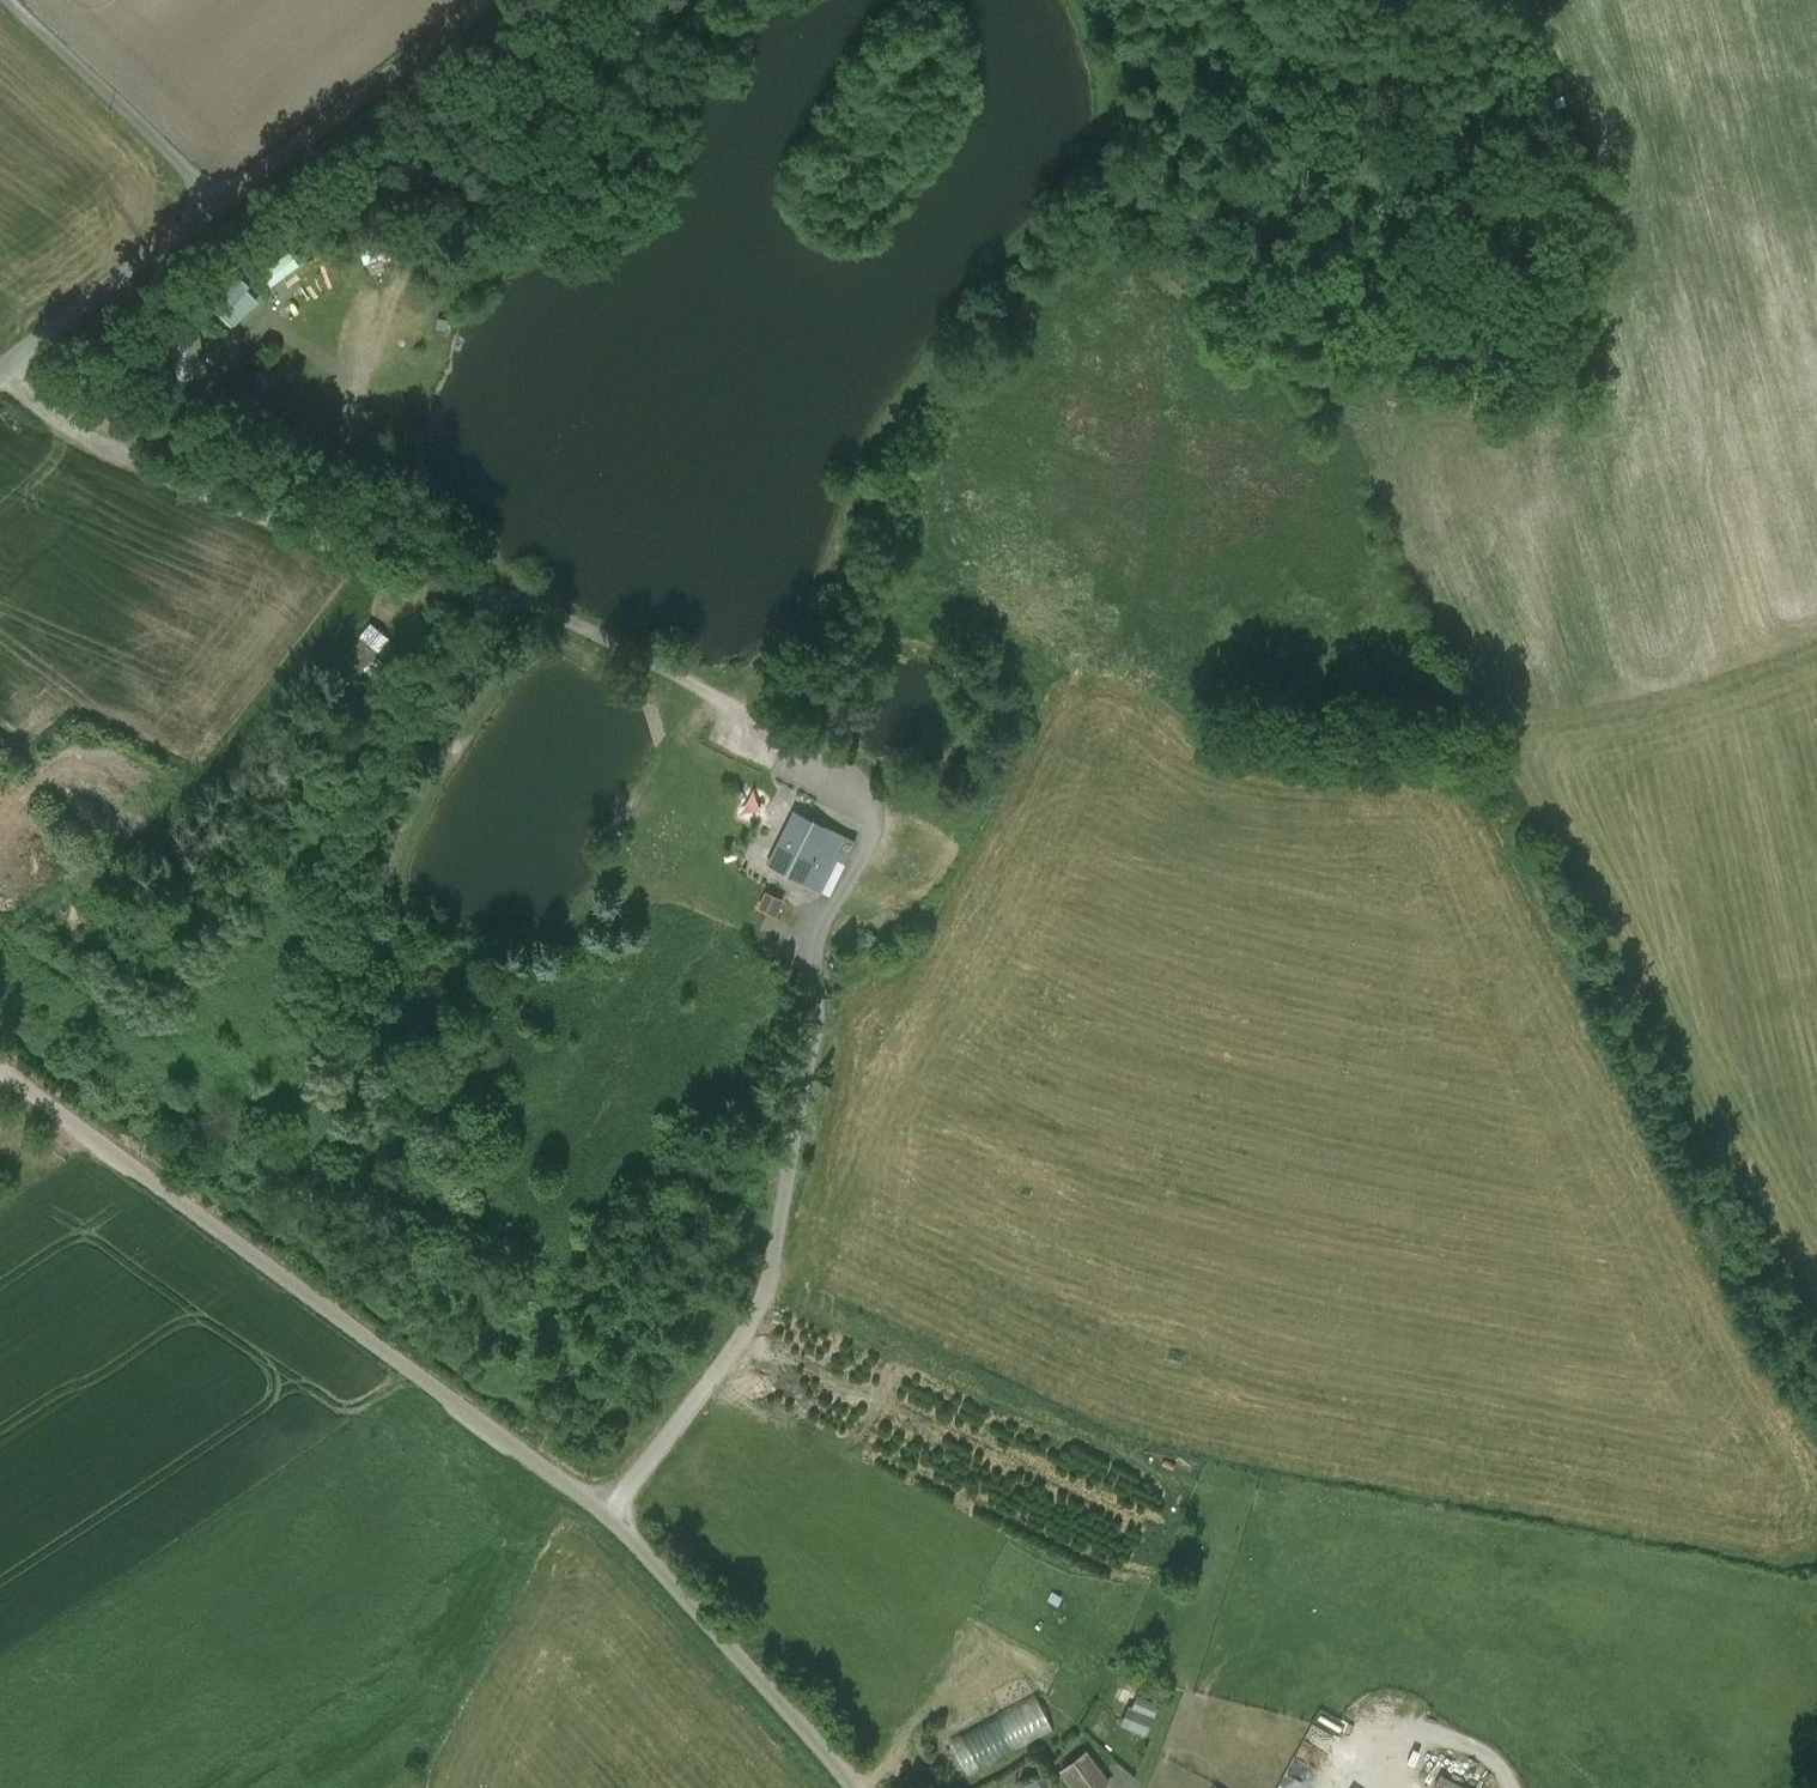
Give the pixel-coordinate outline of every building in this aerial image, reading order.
[(779,870),(804,817),(793,812),(768,865),(779,870)] [(843,836),(804,817),(779,870),(829,894),(845,860),(834,855),(843,836)] [(1144,1732),(1160,1698),(1119,1678),(1111,1697),(1125,1704),(1118,1720),(1144,1732)] [(1073,1787),(1097,1787),(1109,1779),(1084,1745),(1056,1766),(1073,1787)] [(1043,1772),(1010,1787),(1051,1787),(1043,1772)]
